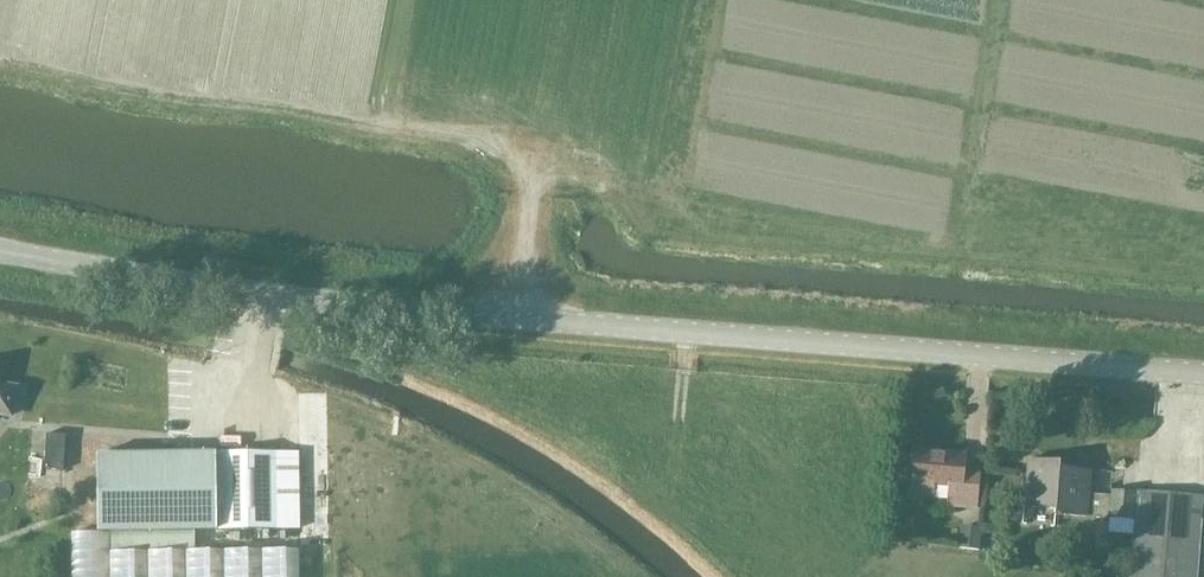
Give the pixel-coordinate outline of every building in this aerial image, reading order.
[(16,386),(2,384),(2,386),(0,386),(0,412),(11,414),(16,386)] [(64,435),(46,434),(43,469),(62,470),(64,435)] [(299,529),(298,452),(96,454),(97,530),(299,529)] [(978,472),(963,471),(964,456),(913,452),(910,497),(931,498),(932,487),(949,488),(947,507),(975,510),(977,483),(978,472)] [(1090,472),(1060,469),(1061,461),(1025,458),(1020,509),(1051,511),(1051,517),(1085,521),(1085,516),(1109,518),(1108,532),(1131,534),(1127,576),(1195,576),(1201,497),(1109,490),(1109,495),(1088,493),(1090,472)] [(980,526),(970,525),(959,527),(957,548),(978,550),(980,526)] [(109,552),(109,533),(70,534),(70,576),(299,576),(298,550),(109,552)]
